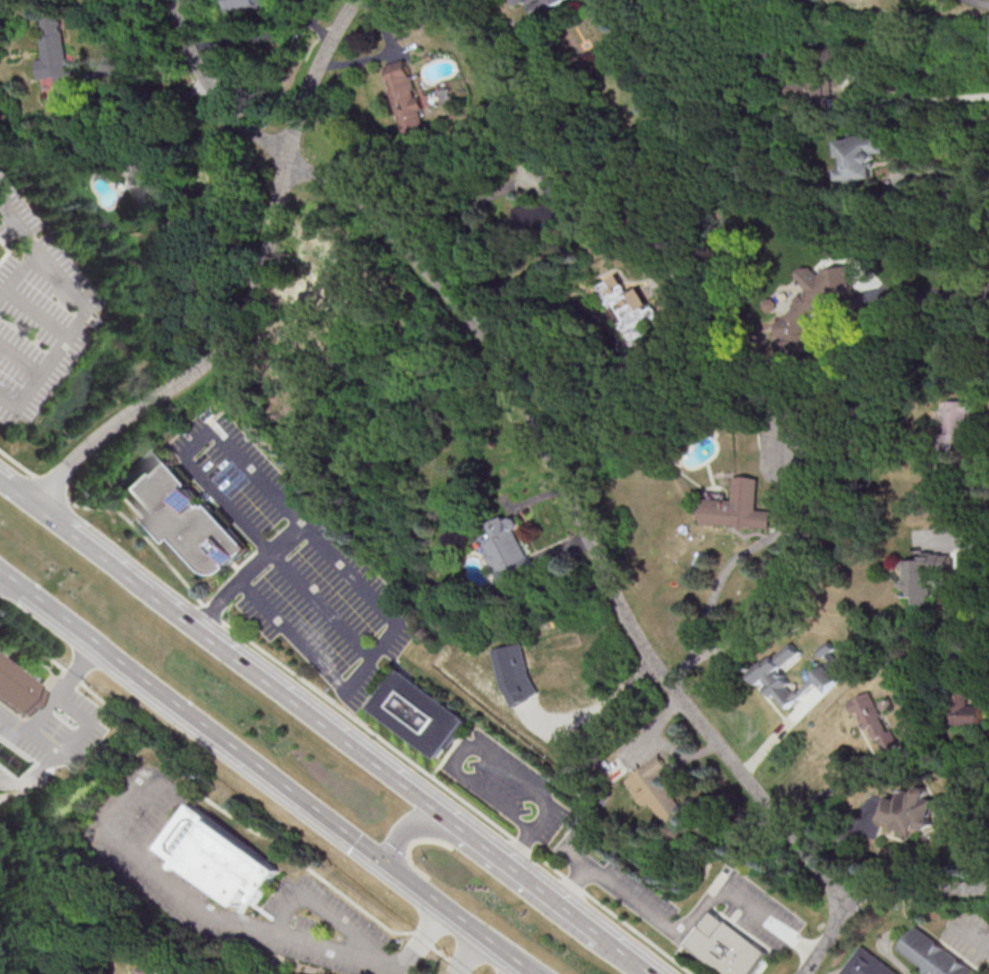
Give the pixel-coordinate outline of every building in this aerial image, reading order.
[(275,5),(274,0),(228,0),(230,12),(275,5)] [(540,23),(556,16),(552,6),(566,0),(530,0),(540,23)] [(56,76),(59,95),(76,92),(62,10),(40,13),(47,58),(37,59),(40,78),(56,76)] [(383,65),(404,135),(426,129),(419,106),(420,105),(406,58),(383,65)] [(832,106),(832,81),(794,82),(795,107),(832,106)] [(836,137),(839,181),(874,179),(872,153),(884,152),(882,134),(836,137)] [(134,184),(134,209),(155,209),(155,157),(131,157),(131,184),(134,184)] [(517,232),(570,229),(567,170),(545,171),(547,203),(516,205),(517,232)] [(811,353),(812,321),(816,317),(818,316),(822,312),(827,312),(843,293),(854,291),(848,265),(843,265),(823,269),(818,275),(808,266),(805,266),(799,273),(803,292),(800,293),(794,300),(793,305),(778,323),(777,333),(784,338),(778,347),(783,351),(811,353)] [(639,357),(658,346),(650,332),(658,327),(655,322),(660,320),(639,286),(629,292),(618,274),(597,286),(639,357)] [(971,400),(938,400),(938,420),(946,420),(946,450),(964,451),(965,425),(970,425),(971,400)] [(166,450),(197,483),(194,486),(192,488),(209,506),(211,504),(214,507),(217,505),(255,546),(227,572),(219,575),(211,571),(180,537),(175,542),(151,516),(145,520),(115,488),(131,473),(133,475),(149,462),(151,464),(166,450)] [(700,525),(770,526),(770,511),(756,510),(757,476),(733,476),(733,499),(701,498),(700,525)] [(489,523),(495,539),(486,543),(504,583),(538,568),(532,554),(529,555),(517,530),(522,527),(516,515),(506,519),(505,516),(489,523)] [(951,571),(950,552),(920,553),(920,559),(905,560),(907,596),(917,596),(917,604),(929,604),(929,595),(934,595),(933,571),(951,571)] [(536,698),(524,642),(495,649),(507,704),(536,698)] [(752,674),(761,686),(767,682),(770,686),(767,689),(775,699),(778,696),(789,710),(804,697),(798,690),(794,694),(793,692),(791,694),(787,690),(791,685),(779,672),(786,665),(788,668),(799,659),(797,656),(799,655),(789,645),(767,664),(766,662),(752,674)] [(14,712),(0,701),(0,657),(44,691),(24,717),(16,710),(14,712)] [(371,707),(401,668),(467,718),(437,757),(371,707)] [(982,724),(982,704),(967,704),(967,683),(952,683),(951,724),(982,724)] [(851,704),(872,693),(885,715),(883,716),(892,733),(894,731),(902,745),(889,753),(882,740),(878,741),(873,729),(869,731),(865,724),(867,723),(861,713),(857,715),(851,704)] [(629,783),(647,807),(652,802),(669,825),(688,811),(676,795),(678,793),(665,775),(672,770),(660,755),(649,763),(647,769),(629,783)] [(881,821),(889,797),(901,801),(904,791),(916,793),(917,791),(920,788),(924,788),(927,789),(929,791),(929,794),(928,799),(937,801),(932,819),(934,823),(936,822),(937,825),(928,830),(928,831),(920,830),(916,839),(907,836),(908,833),(898,829),(899,827),(897,826),(896,827),(886,824),(886,823),(881,821)] [(192,804),(279,869),(257,899),(247,891),(235,907),(158,849),(192,804)] [(768,952),(751,973),(726,973),(688,945),(714,911),(768,952)] [(979,973),(978,973),(925,973),(921,971),(924,967),(898,948),(916,925),(979,973)] [(861,944),(900,973),(838,973),(861,944)] [(166,968),(145,962),(142,973),(164,973),(166,968)]
